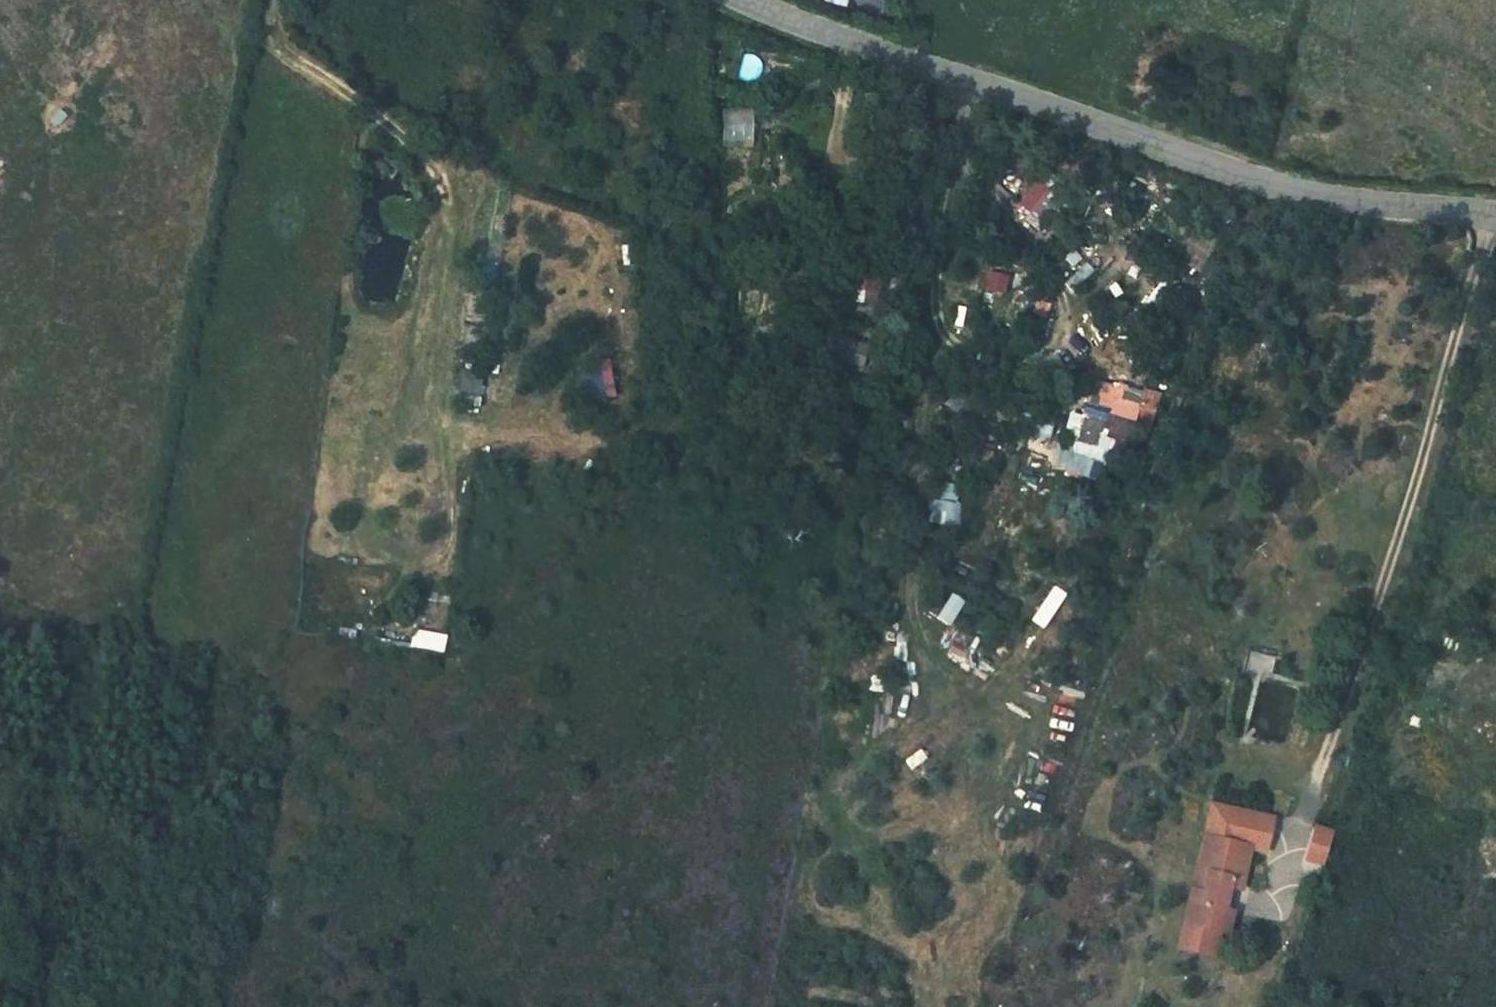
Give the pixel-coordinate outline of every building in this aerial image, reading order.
[(1068,392),(1066,393),(1055,430),(1045,427),(1039,449),(1046,451),(1044,458),(1037,480),(1072,490),(1081,459),(1098,464),(1112,418),(1127,423),(1132,405),(1117,401),(1116,404),(1086,396),(1085,401),(1082,394),(1076,393),(1073,392),(1068,392)] [(1024,476),(1037,480),(1044,458),(1031,454),(1024,476)] [(1186,861),(1173,857),(1150,939),(1183,948),(1189,927),(1195,908),(1206,911),(1218,870),(1233,874),(1242,842),(1196,829),(1186,861)] [(1275,887),(1292,892),(1301,859),(1284,855),(1275,887)] [(1183,948),(1191,951),(1197,930),(1189,927),(1183,948)]
